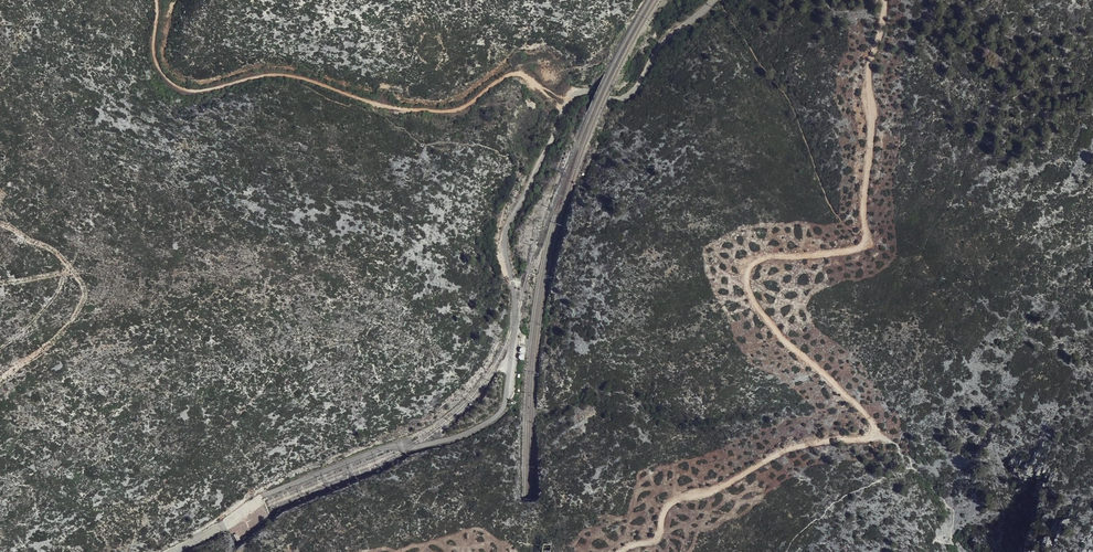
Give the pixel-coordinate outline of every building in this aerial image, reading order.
[(544,544),(542,551),(551,551),(552,544),(544,544)]
